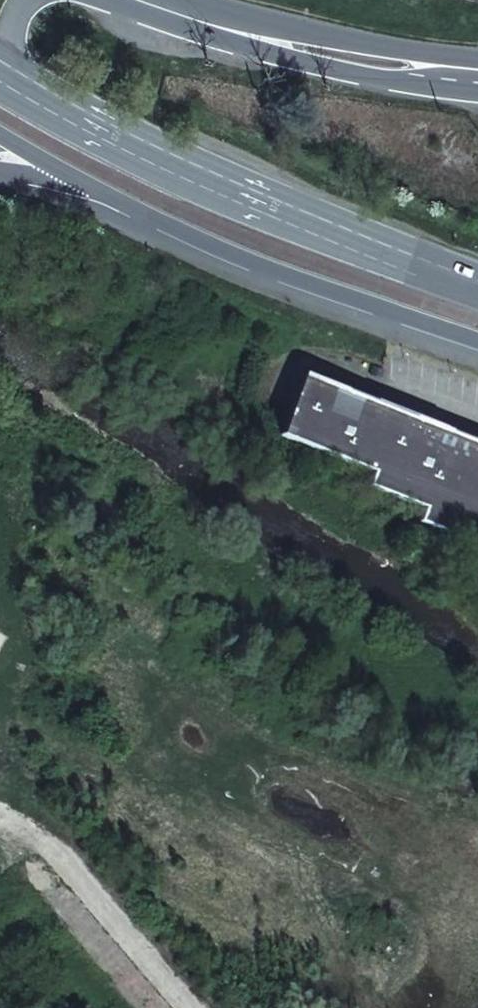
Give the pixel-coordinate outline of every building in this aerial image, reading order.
[(423,509),(417,522),(477,547),(477,445),(301,377),(278,436),(372,473),(367,487),(423,509)]
